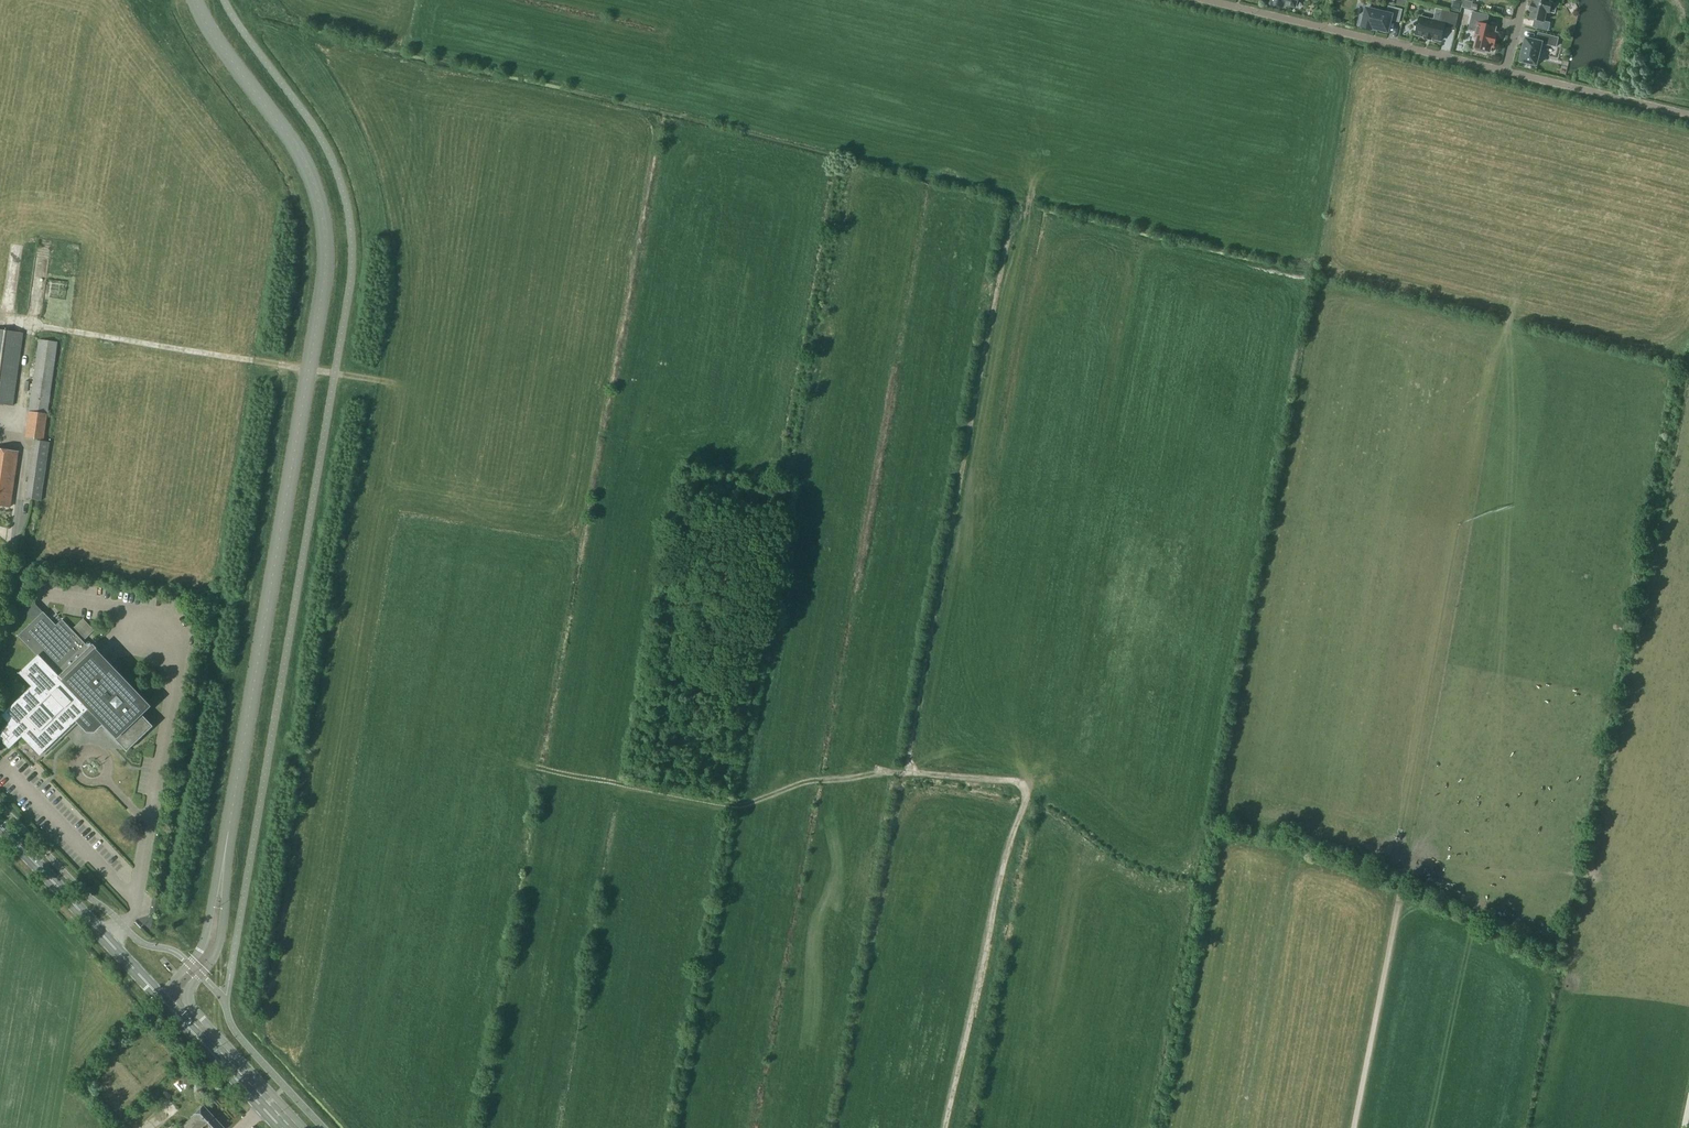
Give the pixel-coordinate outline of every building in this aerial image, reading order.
[(1271,5),(1283,8),(1284,5),(1296,8),(1297,0),(1272,0),(1271,5)] [(1552,4),(1549,3),(1550,0),(1535,0),(1534,5),(1532,4),(1530,11),(1532,12),(1530,19),(1535,20),(1533,28),(1548,31),(1550,23),(1544,22),(1547,13),(1550,13),(1552,4)] [(1472,3),(1464,1),(1462,7),(1471,9),(1472,3)] [(1399,23),(1402,10),(1388,7),(1387,14),(1366,9),(1364,17),(1360,16),(1358,25),(1362,26),(1362,28),(1372,31),(1372,29),(1388,33),(1391,21),(1399,23)] [(1488,17),(1473,13),(1469,30),(1476,32),(1474,38),(1477,38),(1474,48),(1476,49),(1476,51),(1485,53),(1485,51),(1490,52),(1491,47),(1494,48),(1497,34),(1495,33),(1496,28),(1486,26),(1488,17)] [(1440,25),(1419,20),(1415,35),(1425,37),(1424,41),(1431,43),(1431,41),(1440,44),(1444,29),(1454,31),(1457,18),(1443,14),(1440,25)] [(1521,62),(1535,66),(1536,66),(1537,65),(1536,65),(1542,44),(1556,47),(1558,38),(1539,34),(1537,42),(1527,39),(1525,39),(1525,40),(1524,48),(1523,48),(1522,53),(1520,61),(1520,62),(1521,62)] [(0,330),(0,404),(13,406),(23,333),(0,330)] [(37,441),(44,441),(58,342),(39,339),(25,438),(34,440),(37,441)] [(50,442),(44,441),(37,441),(34,440),(26,498),(41,501),(50,442)] [(11,507),(19,452),(0,449),(0,506),(11,507)] [(9,724),(0,733),(0,739),(9,748),(21,737),(42,758),(78,723),(79,724),(80,724),(83,728),(88,728),(88,729),(88,730),(89,730),(89,731),(90,731),(91,731),(92,730),(93,729),(93,728),(97,728),(99,726),(100,726),(101,725),(126,752),(152,727),(141,715),(151,706),(92,645),(88,648),(62,620),(56,626),(43,612),(18,636),(37,656),(19,674),(32,687),(2,716),(9,724)] [(224,1127),(203,1106),(192,1117),(181,1127),(223,1127),(224,1127)]
